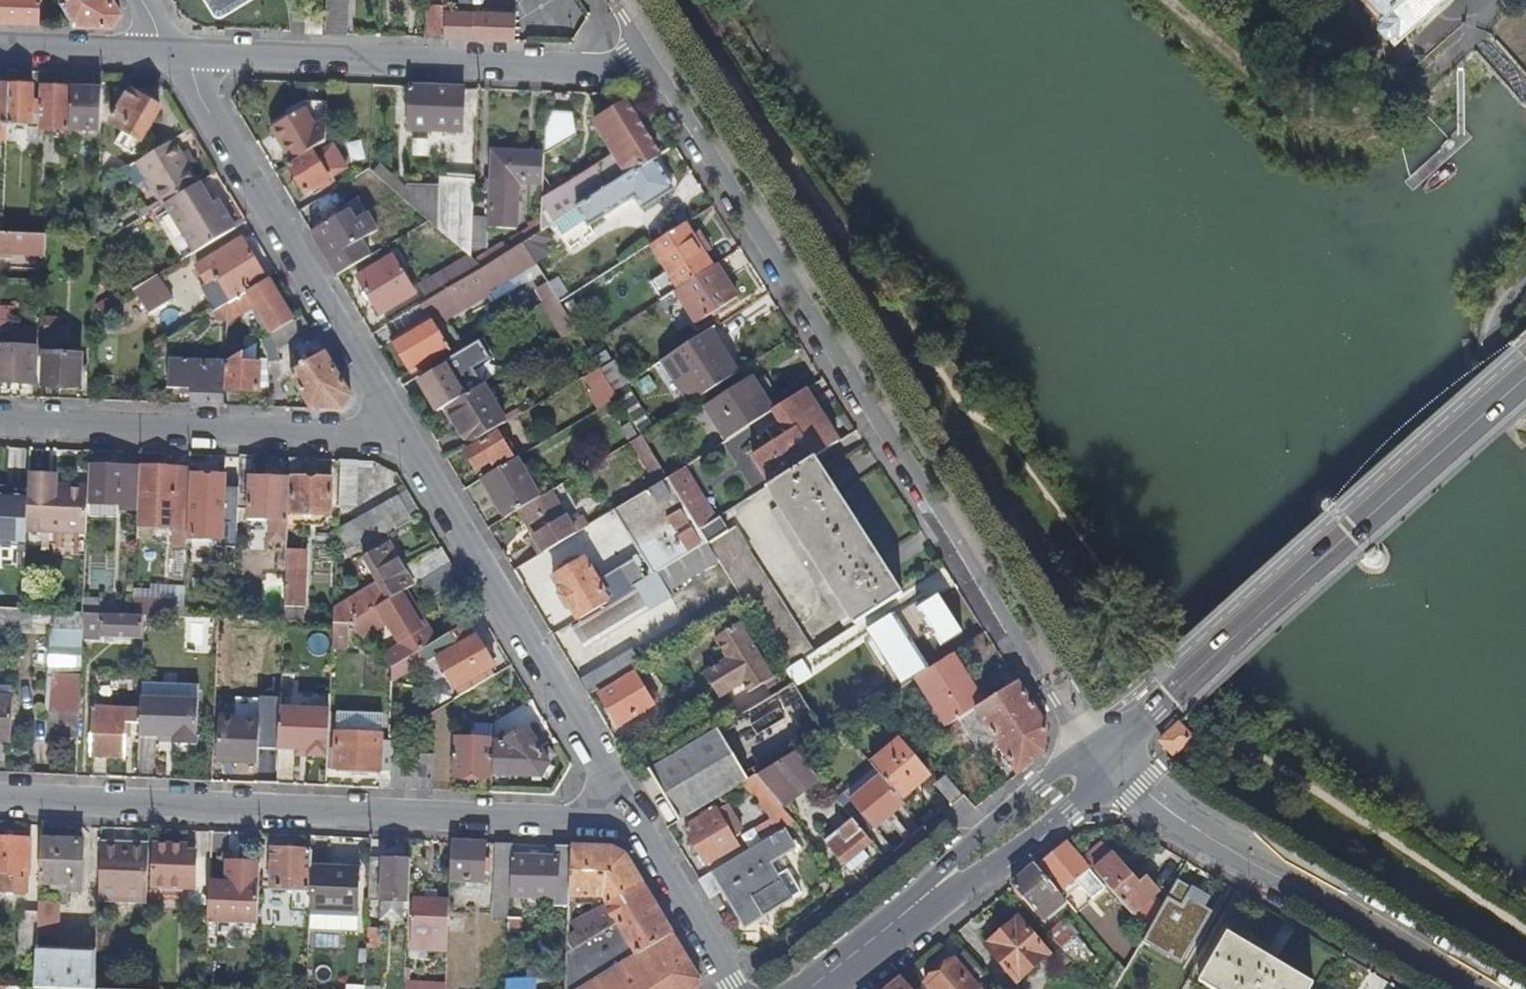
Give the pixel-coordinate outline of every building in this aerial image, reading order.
[(38,24),(39,0),(0,0),(0,23),(38,24)] [(121,14),(113,0),(68,0),(63,3),(76,26),(112,28),(121,14)] [(222,11),(240,0),(215,0),(222,11)] [(324,35),(347,35),(349,0),(326,0),(324,35)] [(1442,0),(1361,0),(1398,40),(1442,0)] [(446,12),(446,6),(430,6),(429,38),(445,39),(446,12)] [(516,42),(517,15),(446,12),(445,39),(516,42)] [(303,22),(303,34),(321,35),(322,23),(303,22)] [(69,91),(68,133),(100,134),(101,92),(78,92),(78,76),(70,75),(69,91)] [(30,103),(30,83),(7,82),(7,88),(5,126),(37,127),(38,104),(30,103)] [(408,128),(462,130),(463,92),(409,89),(408,128)] [(37,127),(37,132),(68,133),(69,91),(39,90),(38,104),(37,127)] [(124,135),(116,148),(133,158),(159,113),(129,95),(110,127),(124,135)] [(542,199),(541,216),(540,233),(577,210),(654,162),(656,161),(624,109),(595,126),(614,157),(542,199)] [(302,111),(270,131),(291,166),(311,154),(325,146),(325,122),(313,130),(302,111)] [(576,138),(573,117),(545,115),(543,157),(576,138)] [(48,167),(49,143),(37,142),(36,166),(48,167)] [(189,172),(181,159),(172,144),(130,169),(126,172),(134,185),(144,179),(163,209),(164,208),(198,187),(189,172)] [(291,166),(287,168),(305,197),(328,183),(325,178),(343,167),(332,149),(314,160),(311,154),(291,166)] [(181,159),(189,172),(195,168),(188,156),(181,159)] [(542,185),(543,157),(493,156),(490,194),(483,193),(483,200),(490,200),(489,230),(514,231),(517,183),(542,185)] [(641,210),(672,191),(654,162),(577,210),(587,226),(634,198),(641,210)] [(437,230),(470,259),(474,183),(439,181),(437,230)] [(194,256),(235,231),(217,203),(211,207),(198,187),(164,208),(194,256)] [(407,207),(436,206),(435,187),(407,187),(407,207)] [(356,265),(347,250),(359,243),(349,226),(343,216),(310,236),(336,278),(356,265)] [(540,233),(541,216),(529,223),(528,228),(509,240),(514,249),(521,245),(530,239),(540,233)] [(366,239),(356,222),(349,226),(359,243),(366,239)] [(679,291),(712,270),(684,227),(651,247),(679,291)] [(0,236),(0,256),(45,258),(45,238),(33,238),(2,236),(0,236)] [(521,245),(532,262),(541,256),(530,239),(521,245)] [(206,288),(201,291),(215,313),(227,306),(246,294),(265,283),(241,242),(195,270),(206,288)] [(475,262),(482,269),(508,253),(503,243),(473,261),(475,262)] [(457,304),(460,310),(533,265),(532,262),(521,245),(514,249),(508,253),(482,269),(436,298),(386,329),(413,375),(448,353),(429,320),(457,304)] [(392,258),(358,279),(381,318),(415,297),(401,274),(403,273),(402,271),(400,272),(392,258)] [(482,269),(475,262),(470,265),(456,274),(453,268),(427,285),(436,298),(482,269)] [(679,291),(676,293),(697,326),(736,302),(715,268),(712,270),(679,291)] [(153,281),(151,315),(170,304),(155,279),(153,281)] [(147,318),(151,315),(153,281),(132,293),(147,318)] [(293,325),(267,282),(265,283),(246,294),(247,296),(255,309),(272,338),(293,325)] [(227,308),(227,324),(255,309),(247,296),(227,308)] [(553,297),(545,302),(556,319),(564,314),(558,305),(553,297)] [(227,306),(215,313),(215,325),(227,326),(227,324),(227,308),(227,306)] [(5,310),(4,328),(17,328),(18,310),(5,310)] [(26,324),(26,334),(40,335),(40,317),(34,317),(34,324),(26,324)] [(302,340),(307,349),(316,344),(302,320),(293,325),(272,338),(277,346),(281,353),(302,340)] [(60,321),(46,321),(45,336),(60,337),(60,321)] [(689,406),(736,376),(708,333),(661,362),(689,406)] [(279,364),(277,346),(272,338),(260,346),(267,358),(268,365),(279,364)] [(316,344),(307,349),(298,355),(306,369),(287,380),(289,384),(293,382),(311,412),(342,414),(351,401),(316,344)] [(0,350),(0,385),(34,386),(35,351),(0,350)] [(258,390),(259,366),(243,366),(243,355),(225,366),(225,370),(224,394),(258,394),(258,390)] [(80,358),(44,356),(42,389),(79,390),(80,358)] [(224,394),(225,370),(207,369),(207,366),(169,365),(168,392),(192,393),(192,407),(223,409),(224,394)] [(259,366),(258,390),(268,391),(268,366),(259,366)] [(594,393),(590,395),(599,410),(617,399),(613,393),(598,369),(585,377),(594,393)] [(446,370),(419,386),(437,415),(446,409),(464,398),(446,370)] [(728,442),(774,413),(753,381),(707,410),(728,442)] [(464,398),(446,409),(469,448),(505,426),(482,387),(464,398)] [(776,445),(753,460),(771,486),(814,458),(838,443),(807,393),(774,413),(780,422),(767,431),(776,445)] [(630,420),(641,436),(650,430),(640,414),(630,420)] [(638,436),(630,423),(618,430),(626,443),(629,441),(638,436)] [(502,433),(471,452),(466,455),(477,473),(492,464),(494,468),(511,458),(510,456),(514,454),(502,433)] [(630,443),(641,459),(651,453),(641,436),(630,443)] [(668,480),(651,453),(641,459),(658,486),(668,480)] [(780,507),(772,513),(849,632),(884,610),(905,597),(814,458),(771,486),(767,488),(780,507)] [(253,460),(241,459),(239,495),(249,495),(247,522),(270,523),(269,545),(287,546),(289,481),(253,479),(253,460)] [(290,461),(289,481),(293,481),(292,515),(331,517),(332,482),(304,481),(304,462),(290,461)] [(505,521),(519,512),(539,499),(516,461),(482,481),(505,521)] [(340,463),(339,508),(359,509),(360,464),(340,463)] [(139,470),(93,468),(92,489),(92,505),(120,506),(120,513),(137,513),(138,496),(139,470)] [(188,516),(190,472),(143,470),(142,496),(138,496),(137,513),(137,529),(171,530),(171,547),(186,547),(187,532),(188,516)] [(668,480),(699,531),(716,520),(683,470),(668,480)] [(47,487),(48,476),(29,475),(28,496),(27,532),(86,535),(88,489),(56,488),(47,487)] [(47,487),(56,488),(56,476),(48,476),(47,487)] [(225,479),(192,478),(191,516),(188,516),(187,532),(213,533),(221,523),(221,518),(223,518),(225,479)] [(658,486),(615,512),(643,556),(621,569),(633,589),(656,575),(707,543),(699,531),(668,480),(658,486)] [(576,536),(550,493),(539,499),(519,512),(545,555),(576,536)] [(20,495),(0,495),(0,545),(18,546),(20,495)] [(20,495),(18,546),(26,546),(27,532),(28,496),(20,495)] [(786,671),(815,653),(734,528),(728,532),(719,519),(716,520),(699,531),(707,543),(718,561),(744,603),(786,671)] [(363,560),(387,546),(377,528),(353,543),(363,560)] [(707,543),(656,575),(667,592),(718,561),(707,543)] [(334,626),(349,627),(401,595),(420,584),(451,566),(442,551),(405,572),(404,570),(402,572),(387,546),(363,560),(378,585),(335,612),(334,626)] [(305,610),(307,552),(287,552),(286,579),(284,609),(305,610)] [(579,622),(609,603),(602,592),(604,591),(592,572),(590,573),(584,562),(554,581),(579,622)] [(451,566),(420,584),(430,601),(461,582),(451,566)] [(910,620),(914,617),(943,662),(953,656),(987,634),(955,583),(906,614),(910,620)] [(610,605),(580,624),(573,628),(586,650),(650,611),(637,589),(634,591),(610,605)] [(381,659),(392,670),(436,644),(426,626),(421,629),(401,595),(349,627),(363,641),(388,625),(400,647),(381,659)] [(183,620),(184,601),(134,599),(133,617),(142,618),(183,620)] [(103,616),(104,600),(84,600),(83,615),(103,616)] [(66,615),(80,615),(81,603),(67,602),(66,615)] [(849,632),(815,653),(786,671),(793,682),(823,664),(827,669),(895,627),(884,610),(849,632)] [(284,612),(284,622),(298,623),(298,612),(284,612)] [(101,638),(142,640),(142,618),(133,617),(103,616),(83,615),(82,640),(101,640),(101,638)] [(197,630),(218,630),(218,621),(197,620),(197,630)] [(749,695),(764,686),(771,698),(777,695),(794,685),(793,682),(786,671),(772,679),(739,625),(715,639),(728,661),(704,676),(719,700),(743,685),(749,695)] [(334,626),(333,650),(349,651),(349,627),(334,626)] [(472,632),(435,654),(457,692),(494,669),(472,632)] [(328,650),(326,633),(307,636),(309,652),(328,650)] [(75,649),(48,649),(48,676),(75,677),(75,649)] [(589,697),(641,666),(632,652),(581,683),(589,697)] [(929,671),(916,679),(949,728),(977,710),(985,705),(953,656),(943,662),(929,671)] [(924,662),(895,680),(900,689),(916,679),(929,671),(924,662)] [(635,675),(600,696),(619,727),(654,706),(635,675)] [(985,705),(977,710),(1019,776),(1045,754),(1049,729),(1019,683),(985,705)] [(0,689),(0,742),(11,742),(12,690),(0,689)] [(771,698),(749,712),(760,729),(788,712),(777,695),(771,698)] [(174,738),(174,747),(197,747),(198,702),(140,700),(140,711),(139,724),(139,737),(160,738),(174,738)] [(125,759),(126,724),(139,724),(140,711),(94,710),(92,758),(125,759)] [(331,712),(280,710),(279,751),(296,752),(309,752),(308,758),(329,759),(331,712)] [(363,735),(383,736),(383,716),(337,714),(336,734),(352,735),(352,730),(363,730),(363,735)] [(259,723),(219,722),(217,762),(258,764),(259,723)] [(1192,740),(1178,722),(1155,740),(1170,758),(1192,740)] [(494,728),(471,727),(470,741),(494,742),(494,728)] [(352,730),(352,735),(336,734),(335,770),(393,772),(393,761),(394,747),(382,746),(383,736),(363,735),(363,730),(352,730)] [(526,730),(504,744),(494,744),(493,775),(532,776),(533,778),(541,779),(549,766),(545,758),(544,759),(526,730)] [(682,823),(748,783),(717,731),(650,771),(682,823)] [(174,738),(160,738),(160,746),(174,747),(174,738)] [(494,742),(470,741),(453,741),(452,778),(493,779),(493,775),(494,744),(494,742)] [(882,778),(902,801),(930,777),(901,743),(873,767),(882,778)] [(767,790),(781,806),(818,776),(798,752),(756,778),(767,790)] [(852,803),(875,831),(905,805),(902,801),(882,778),(852,803)] [(965,797),(949,779),(938,788),(954,806),(965,797)] [(767,790),(757,798),(785,830),(796,824),(781,806),(767,790)] [(712,815),(704,820),(687,831),(708,865),(738,847),(714,808),(710,811),(712,815)] [(712,815),(710,811),(701,816),(704,820),(712,815)] [(831,838),(827,842),(846,865),(863,851),(874,842),(856,822),(834,841),(831,838)] [(797,852),(784,831),(700,881),(711,899),(724,892),(746,929),(802,896),(788,872),(778,878),(771,867),(797,852)] [(83,892),(84,841),(42,839),(40,883),(70,884),(69,891),(83,892)] [(31,840),(0,840),(0,875),(1,875),(1,892),(27,893),(27,875),(30,875),(31,840)] [(1037,868),(1038,869),(1068,844),(1067,842),(1037,868)] [(150,846),(102,843),(100,901),(147,903),(150,846)] [(451,903),(450,914),(462,915),(463,883),(484,884),(485,845),(453,843),(451,903)] [(1061,896),(1080,880),(1093,897),(1106,886),(1095,874),(1068,844),(1038,869),(1061,896)] [(512,860),(512,846),(496,845),(495,896),(511,896),(511,888),(512,860)] [(186,847),(154,846),(152,890),(195,892),(196,854),(186,853),(186,847)] [(554,898),(554,908),(570,908),(570,906),(572,848),(555,847),(555,860),(512,860),(511,888),(511,896),(511,897),(554,898)] [(575,899),(605,900),(608,905),(639,956),(674,935),(627,857),(615,850),(572,848),(570,906),(575,906),(575,899)] [(311,867),(312,852),(272,851),(271,890),(311,892),(311,867)] [(852,872),(869,858),(863,851),(846,865),(852,872)] [(1148,934),(1163,909),(1155,899),(1158,896),(1146,881),(1139,887),(1114,858),(1095,874),(1106,886),(1148,934)] [(370,902),(383,902),(410,903),(412,861),(372,860),(370,902)] [(358,914),(360,869),(311,867),(311,892),(310,912),(358,914)] [(1038,869),(1037,868),(1013,887),(1044,922),(1066,902),(1061,896),(1038,869)] [(226,884),(210,883),(210,891),(209,923),(219,923),(259,925),(260,905),(260,885),(226,884)] [(410,903),(383,902),(382,922),(405,922),(405,910),(410,910),(410,903)] [(413,902),(413,903),(413,910),(411,950),(449,951),(450,914),(451,903),(413,902)] [(39,913),(38,934),(52,935),(53,905),(39,904),(39,913)] [(272,935),(273,906),(260,905),(259,925),(258,934),(272,935)] [(608,905),(570,930),(568,988),(584,988),(639,956),(608,905)] [(23,912),(21,942),(38,943),(38,934),(39,913),(23,912)] [(522,931),(523,920),(510,920),(510,934),(514,934),(515,930),(522,931)] [(1001,937),(987,949),(1018,984),(1050,957),(1019,921),(1013,926),(1010,922),(997,933),(1001,937)] [(1080,970),(1092,959),(1062,925),(1049,936),(1080,970)] [(379,948),(380,932),(369,931),(368,948),(379,948)] [(338,935),(316,934),(316,946),(338,947),(338,935)] [(639,956),(584,988),(700,988),(701,981),(674,935),(639,956)] [(1206,988),(1312,988),(1314,986),(1228,937),(1200,986),(1206,988)] [(38,947),(36,988),(96,988),(98,950),(38,947)] [(977,985),(986,977),(966,954),(927,986),(930,988),(980,988),(977,985)] [(1120,965),(1106,988),(1116,988),(1126,972),(1120,965)] [(537,981),(508,980),(508,988),(537,988),(537,981)] [(903,980),(891,988),(911,988),(903,980)]
